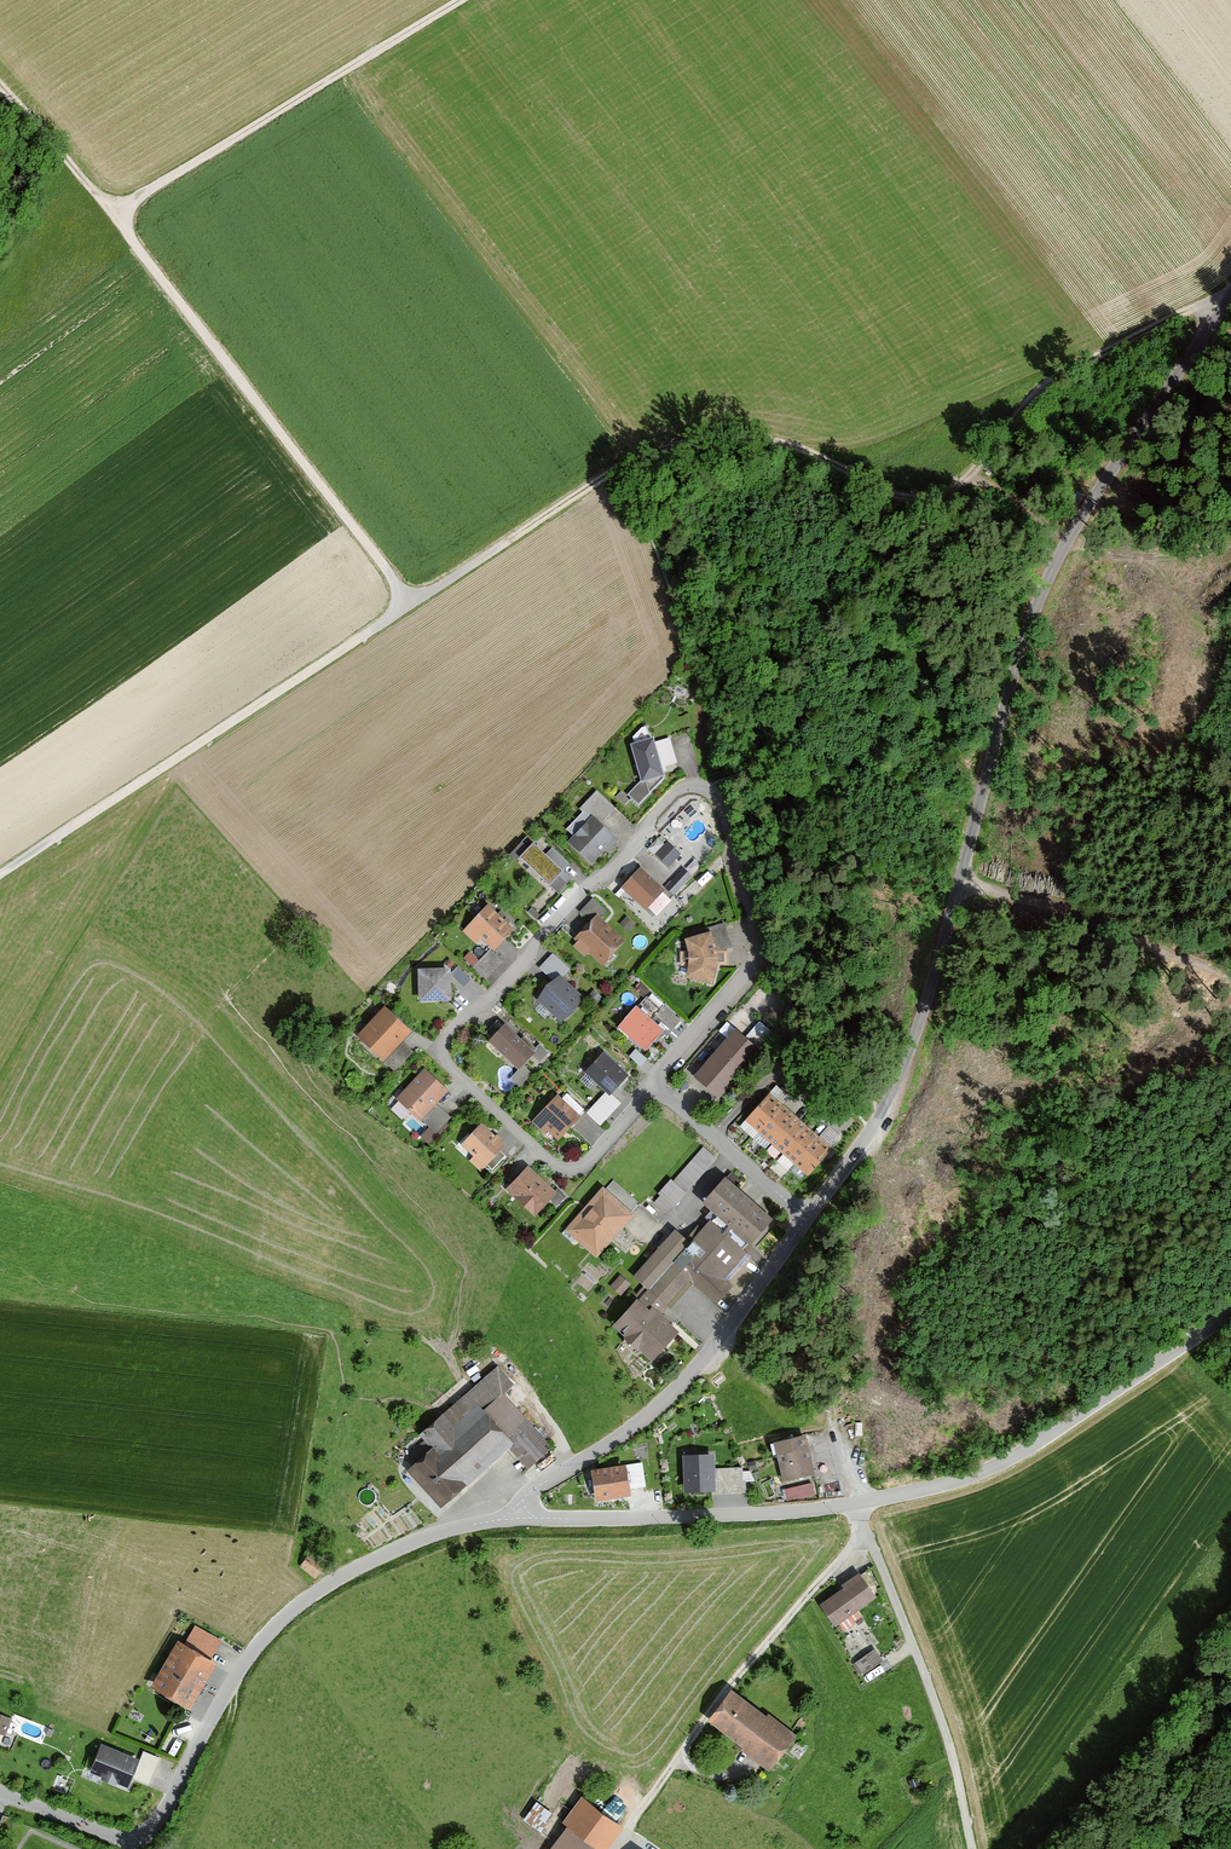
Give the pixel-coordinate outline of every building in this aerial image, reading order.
[(637,810),(662,782),(659,771),(675,767),(668,742),(652,746),(651,742),(628,748),(638,786),(627,798),(622,794),(616,800),(626,809),(631,804),(637,810)] [(616,811),(597,793),(578,812),(582,816),(565,833),(571,839),(566,845),(590,868),(615,841),(601,827),(616,811)] [(544,858),(531,847),(516,863),(548,892),(570,868),(551,851),(544,858)] [(677,866),(661,852),(651,863),(667,877),(677,866)] [(663,892),(639,871),(620,892),(644,913),(647,910),(657,918),(670,904),(660,895),(663,892)] [(485,909),(461,935),(477,949),(482,944),(493,954),(512,934),(485,909)] [(623,945),(594,919),(572,943),(575,946),(572,949),(585,960),(589,956),(602,968),(623,945)] [(687,955),(687,968),(684,980),(711,987),(718,962),(716,954),(731,950),(724,927),(707,931),(708,935),(683,942),(687,955)] [(449,972),(416,973),(417,1004),(450,1003),(449,972)] [(582,1000),(556,979),(536,1003),(562,1025),(582,1000)] [(355,1039),(383,1064),(410,1035),(382,1010),(355,1039)] [(661,1032),(633,1011),(617,1031),(644,1053),(661,1032)] [(535,1055),(505,1026),(488,1043),(518,1072),(535,1055)] [(694,1079),(720,1099),(758,1052),(731,1031),(694,1079)] [(636,1047),(630,1055),(642,1065),(648,1057),(636,1047)] [(627,1076),(601,1054),(583,1076),(608,1098),(627,1076)] [(397,1102),(421,1124),(448,1094),(423,1072),(397,1102)] [(579,1119),(555,1097),(530,1125),(545,1137),(548,1133),(559,1142),(579,1119)] [(829,1146),(768,1097),(746,1124),(807,1173),(829,1146)] [(469,1165),(480,1175),(505,1148),(481,1125),(460,1148),(473,1160),(469,1165)] [(705,1144),(653,1198),(667,1212),(719,1158),(705,1144)] [(504,1193),(534,1220),(556,1195),(526,1169),(504,1193)] [(701,1202),(751,1246),(772,1222),(722,1178),(701,1202)] [(564,1232),(597,1261),(634,1218),(601,1189),(564,1232)] [(748,1257),(710,1223),(690,1245),(675,1232),(632,1279),(645,1291),(612,1328),(651,1363),(676,1335),(657,1317),(689,1283),(715,1307),(731,1289),(724,1283),(748,1257)] [(630,1287),(619,1278),(609,1289),(620,1298),(630,1287)] [(511,1388),(494,1368),(417,1437),(427,1449),(404,1470),(440,1510),(507,1450),(527,1473),(552,1451),(502,1396),(511,1388)] [(812,1475),(804,1436),(772,1443),(781,1482),(812,1475)] [(685,1457),(686,1491),(714,1490),(712,1456),(685,1457)] [(745,1488),(744,1465),(716,1466),(716,1471),(728,1471),(728,1479),(736,1479),(736,1489),(745,1488)] [(629,1494),(625,1467),(593,1472),(598,1499),(629,1494)] [(814,1481),(784,1487),(787,1499),(817,1492),(814,1481)] [(876,1599),(858,1573),(840,1586),(842,1589),(819,1605),(835,1628),(876,1599)] [(220,1643),(193,1627),(183,1644),(176,1640),(147,1690),(187,1713),(215,1665),(209,1662),(220,1643)] [(879,1649),(854,1658),(860,1672),(884,1663),(879,1649)] [(740,1752),(767,1772),(795,1736),(766,1714),(765,1716),(732,1692),(708,1723),(742,1749),(740,1752)] [(0,1716),(0,1733),(4,1735),(10,1719),(0,1716)] [(126,1788),(137,1761),(99,1744),(87,1773),(100,1778),(99,1782),(113,1788),(115,1784),(126,1788)] [(133,1776),(148,1782),(160,1756),(145,1749),(133,1776)] [(579,1798),(561,1823),(565,1826),(549,1848),(606,1848),(621,1828),(579,1798)] [(524,1818),(540,1829),(553,1811),(537,1800),(524,1818)]
